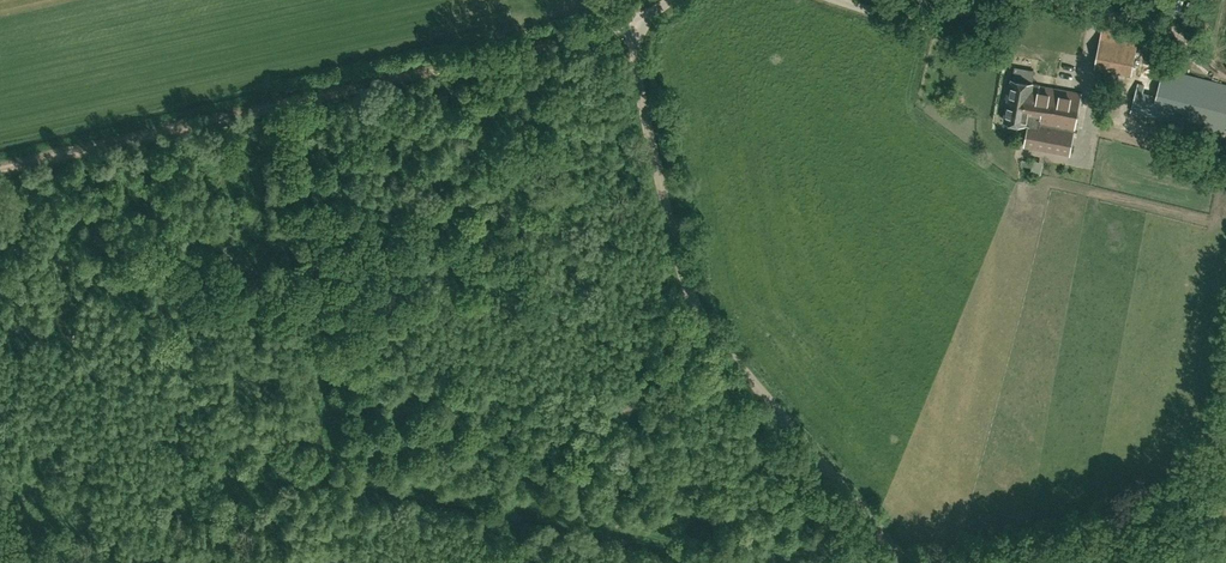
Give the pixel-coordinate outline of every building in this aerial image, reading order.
[(1139,33),(1102,26),(1094,69),(1131,77),(1139,33)] [(1143,63),(1131,111),(1224,136),(1225,129),(1225,84),(1189,74),(1190,69),(1171,63),(1169,69),(1143,63)] [(1070,154),(1081,93),(1033,84),(1033,82),(1012,79),(1005,120),(1029,125),(1025,146),(1070,154)]
